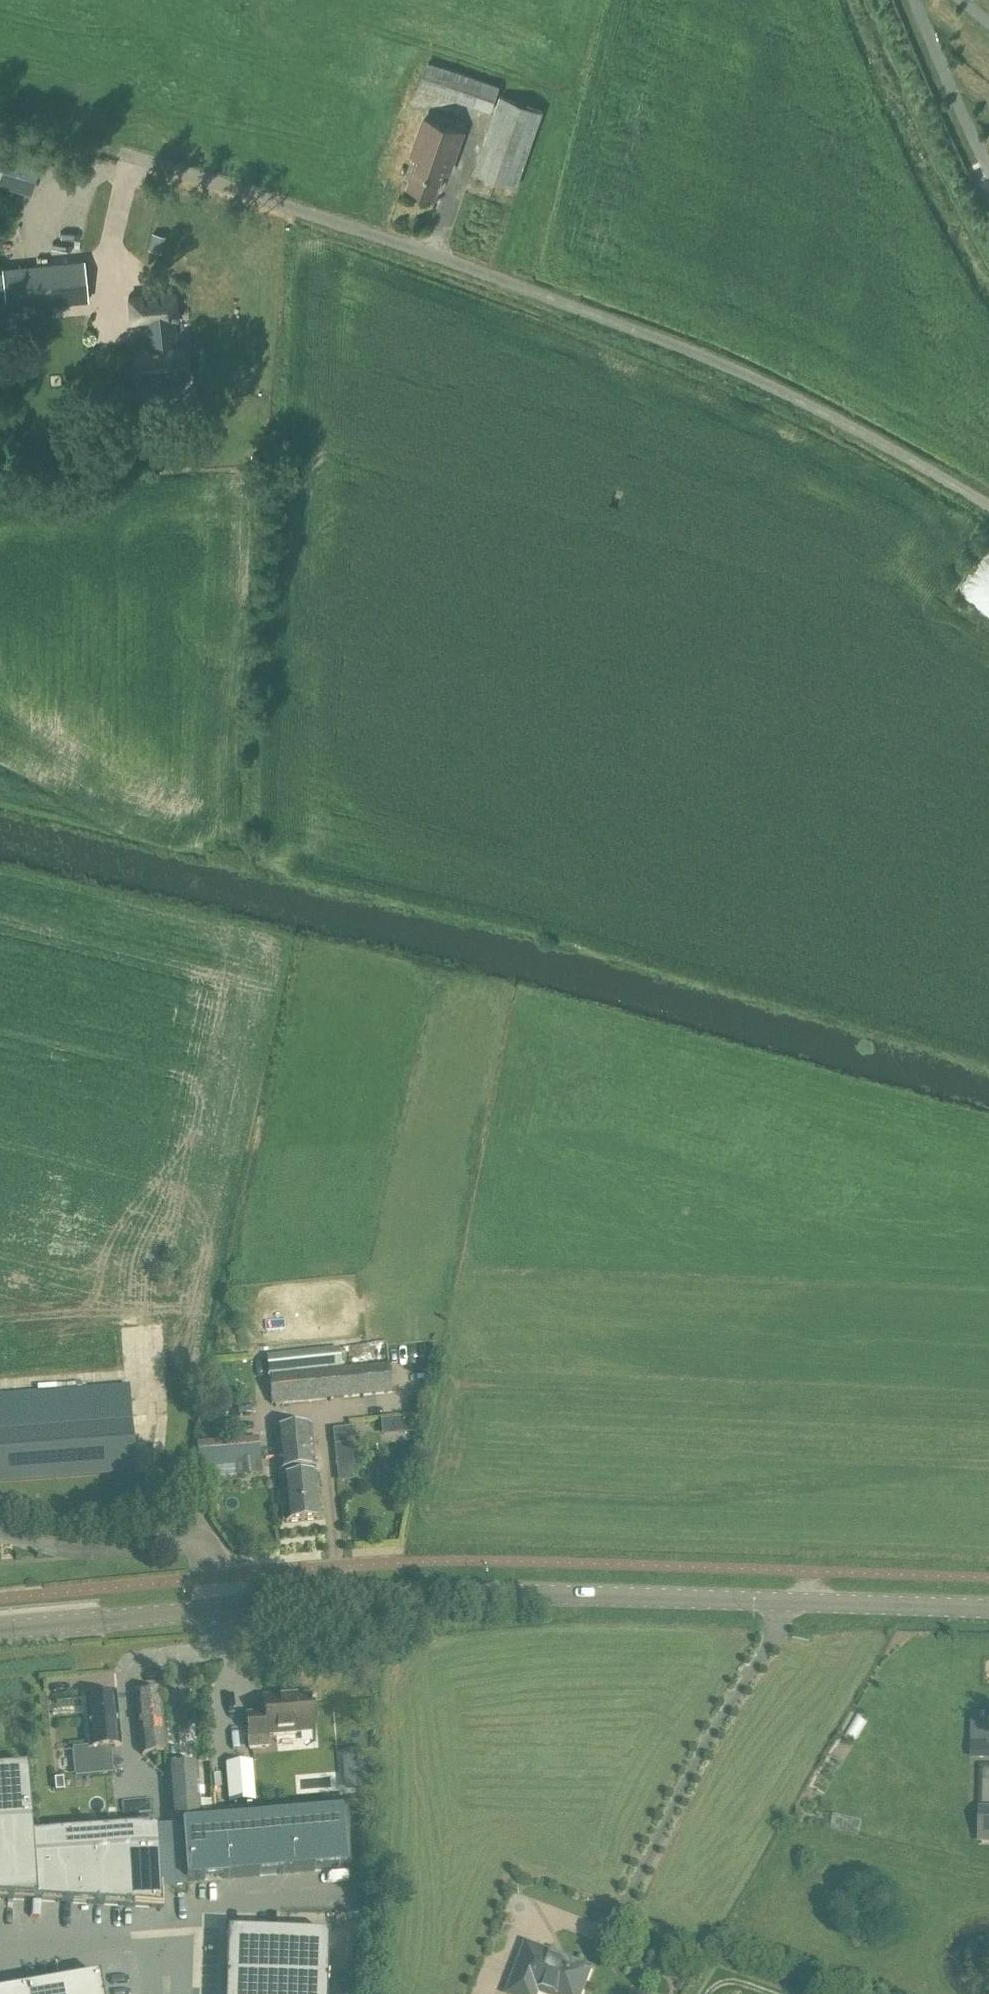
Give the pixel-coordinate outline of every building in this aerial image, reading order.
[(419,87),(492,112),(501,85),(429,60),(419,87)] [(518,188),(545,110),(501,95),(474,173),(518,188)] [(419,156),(409,184),(436,194),(447,162),(453,164),(465,131),(426,118),(413,154),(419,156)] [(31,194),(40,160),(2,149),(0,155),(0,186),(31,194)] [(85,259),(2,267),(6,309),(90,301),(85,259)] [(144,342),(136,344),(137,355),(136,357),(138,369),(139,370),(140,382),(188,377),(186,365),(187,363),(186,352),(185,352),(184,339),(180,339),(178,337),(176,335),(175,323),(176,319),(176,316),(177,316),(175,293),(174,293),(173,290),(131,294),(131,297),(130,298),(132,320),(133,321),(133,323),(142,323),(144,323),(146,325),(147,338),(146,342),(144,342)] [(43,1279),(28,1282),(31,1293),(45,1290),(43,1279)] [(327,1350),(329,1370),(332,1399),(392,1393),(388,1363),(386,1343),(344,1347),(346,1368),(341,1369),(339,1349),(327,1350)] [(293,1354),(268,1356),(269,1375),(272,1404),(272,1405),(299,1402),(332,1399),(329,1370),(327,1350),(293,1354)] [(0,1395),(0,1483),(136,1473),(136,1472),(129,1386),(0,1395)] [(296,1469),(296,1471),(315,1468),(311,1426),(289,1428),(291,1457),(295,1457),(296,1469)] [(278,1473),(296,1471),(296,1469),(295,1457),(291,1457),(289,1428),(274,1429),(278,1473)] [(353,1428),(331,1430),(335,1471),(357,1469),(353,1428)] [(197,1446),(200,1480),(262,1474),(259,1440),(197,1446)] [(316,1475),(296,1477),(297,1485),(302,1485),(304,1504),(300,1504),(301,1522),(320,1520),(316,1475)] [(286,1523),(301,1522),(300,1504),(304,1504),(302,1485),(297,1485),(296,1477),(281,1479),(286,1523)] [(37,1673),(38,1709),(64,1709),(63,1688),(48,1689),(48,1677),(61,1677),(61,1672),(37,1673)] [(167,1754),(162,1691),(135,1693),(142,1756),(167,1754)] [(90,1748),(73,1749),(75,1778),(113,1774),(113,1773),(110,1746),(120,1745),(116,1697),(85,1701),(90,1748)] [(249,1749),(268,1748),(268,1737),(314,1733),(312,1698),(282,1700),(282,1698),(264,1699),(265,1720),(247,1722),(249,1749)] [(364,1787),(362,1754),(344,1755),(347,1788),(364,1787)] [(256,1803),(254,1763),(229,1765),(232,1805),(256,1803)] [(167,1767),(166,1767),(170,1819),(170,1821),(202,1818),(198,1764),(167,1767)] [(56,1903),(162,1908),(156,1828),(50,1835),(32,1836),(27,1769),(20,1769),(21,1773),(0,1774),(0,1900),(56,1903)] [(347,1808),(181,1821),(186,1882),(352,1868),(347,1808)] [(977,1844),(988,1844),(988,1808),(978,1808),(977,1844)] [(327,1979),(328,1936),(227,1932),(226,1975),(327,1979)] [(522,1959),(509,1993),(537,1993),(538,1991),(547,1993),(581,1993),(590,1970),(528,1945),(522,1959)] [(0,1991),(0,1993),(102,1993),(97,1974),(0,1991)] [(327,1979),(226,1975),(225,1993),(326,1993),(327,1979)]
